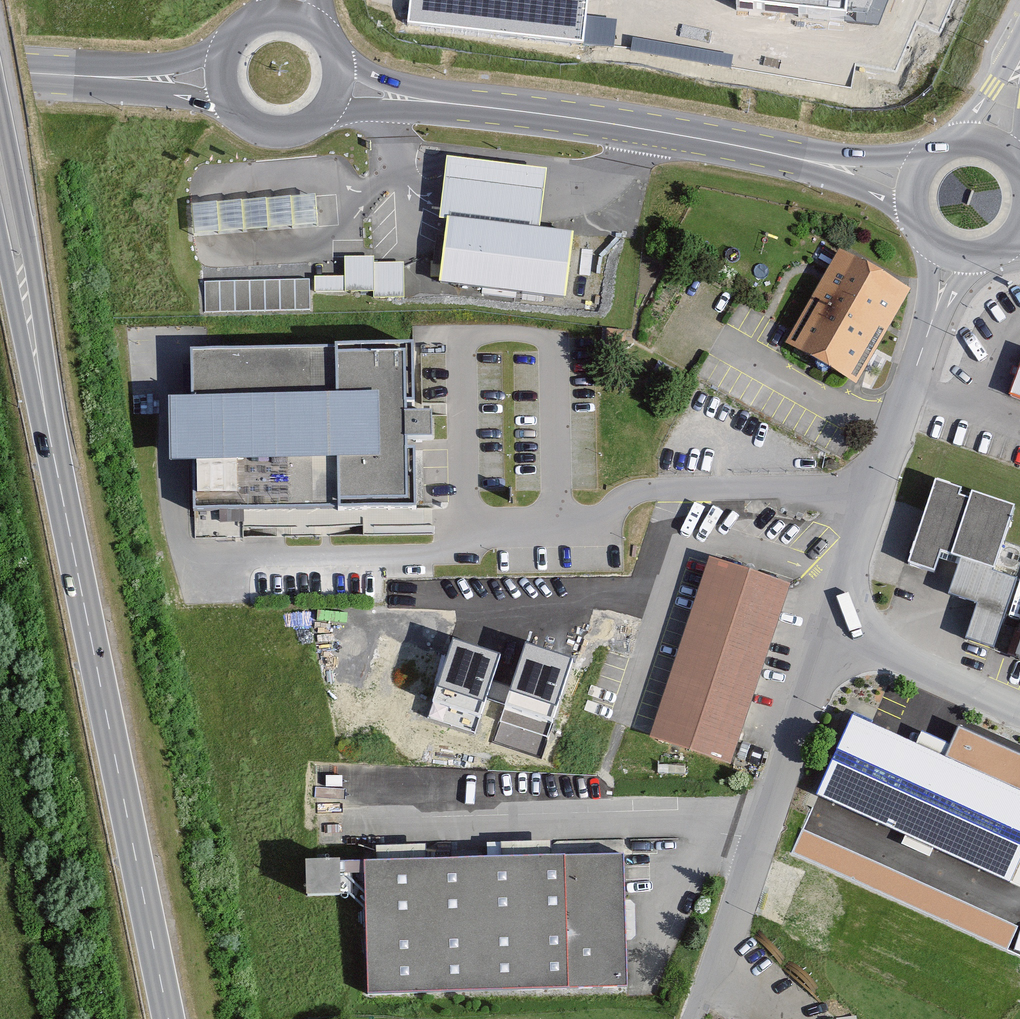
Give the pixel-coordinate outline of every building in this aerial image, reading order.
[(409,22),(614,46),(616,20),(585,16),(587,0),(411,0),(409,22)] [(737,7),(877,22),(886,0),(738,0),(737,7)] [(548,167),(446,155),(439,218),(540,230),(548,167)] [(316,194),(196,203),(198,232),(318,223),(316,194)] [(572,230),(449,215),(441,279),(564,294),(572,230)] [(854,381),(907,290),(841,252),(788,342),(854,381)] [(403,301),(402,267),(375,267),(375,261),(345,262),(345,280),(314,281),(314,297),(373,296),(373,302),(403,301)] [(308,280),(204,284),(205,314),(309,310),(308,280)] [(1017,354),(1000,398),(1019,405),(1019,355),(1017,354)] [(415,523),(413,360),(196,364),(197,413),(170,414),(172,478),(201,478),(202,526),(415,523)] [(987,574),(1007,509),(959,494),(957,501),(949,499),(952,491),(922,482),(896,565),(925,574),(931,555),(979,570),(968,603),(1004,614),(1014,582),(987,574)] [(777,585),(701,561),(644,741),(721,765),(777,585)] [(1001,661),(1019,668),(1019,604),(1001,661)] [(500,656),(451,640),(427,717),(476,733),(500,656)] [(572,660),(526,645),(495,742),(541,757),(572,660)] [(840,718),(804,798),(1016,890),(1019,880),(1019,796),(840,718)] [(616,989),(612,855),(354,863),(358,997),(616,989)] [(320,896),(319,862),(286,863),(288,897),(320,896)]
